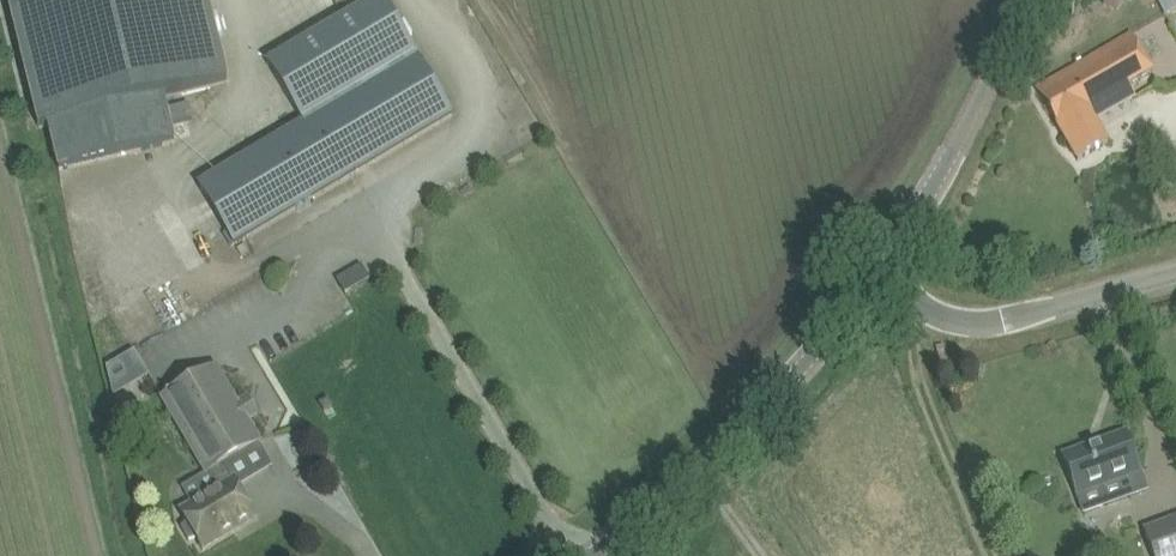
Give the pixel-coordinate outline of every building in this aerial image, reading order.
[(53,167),(172,141),(173,139),(163,94),(221,81),(203,0),(7,0),(35,127),(44,125),(53,167)] [(266,61),(303,123),(198,185),(235,246),(453,116),(384,0),(369,0),(266,61)] [(1165,14),(1175,8),(1175,0),(1157,0),(1165,14)] [(1109,143),(1097,122),(1137,98),(1130,86),(1154,72),(1131,34),(1037,89),(1078,160),(1109,143)] [(193,116),(190,103),(169,108),(173,122),(193,116)] [(336,278),(345,294),(369,280),(368,278),(360,264),(336,278)] [(101,362),(116,407),(153,395),(139,350),(101,362)] [(233,481),(224,466),(223,464),(261,442),(246,418),(251,415),(252,410),(248,403),(242,401),(238,404),(216,367),(162,398),(207,474),(210,472),(211,474),(219,489),(181,512),(187,523),(182,528),(190,541),(197,539),(203,550),(235,531),(257,518),(235,480),(233,481)] [(1119,499),(1113,484),(1141,474),(1125,431),(1060,456),(1076,498),(1079,497),(1085,512),(1119,499)] [(1155,555),(1175,555),(1175,523),(1147,533),(1155,555)]
